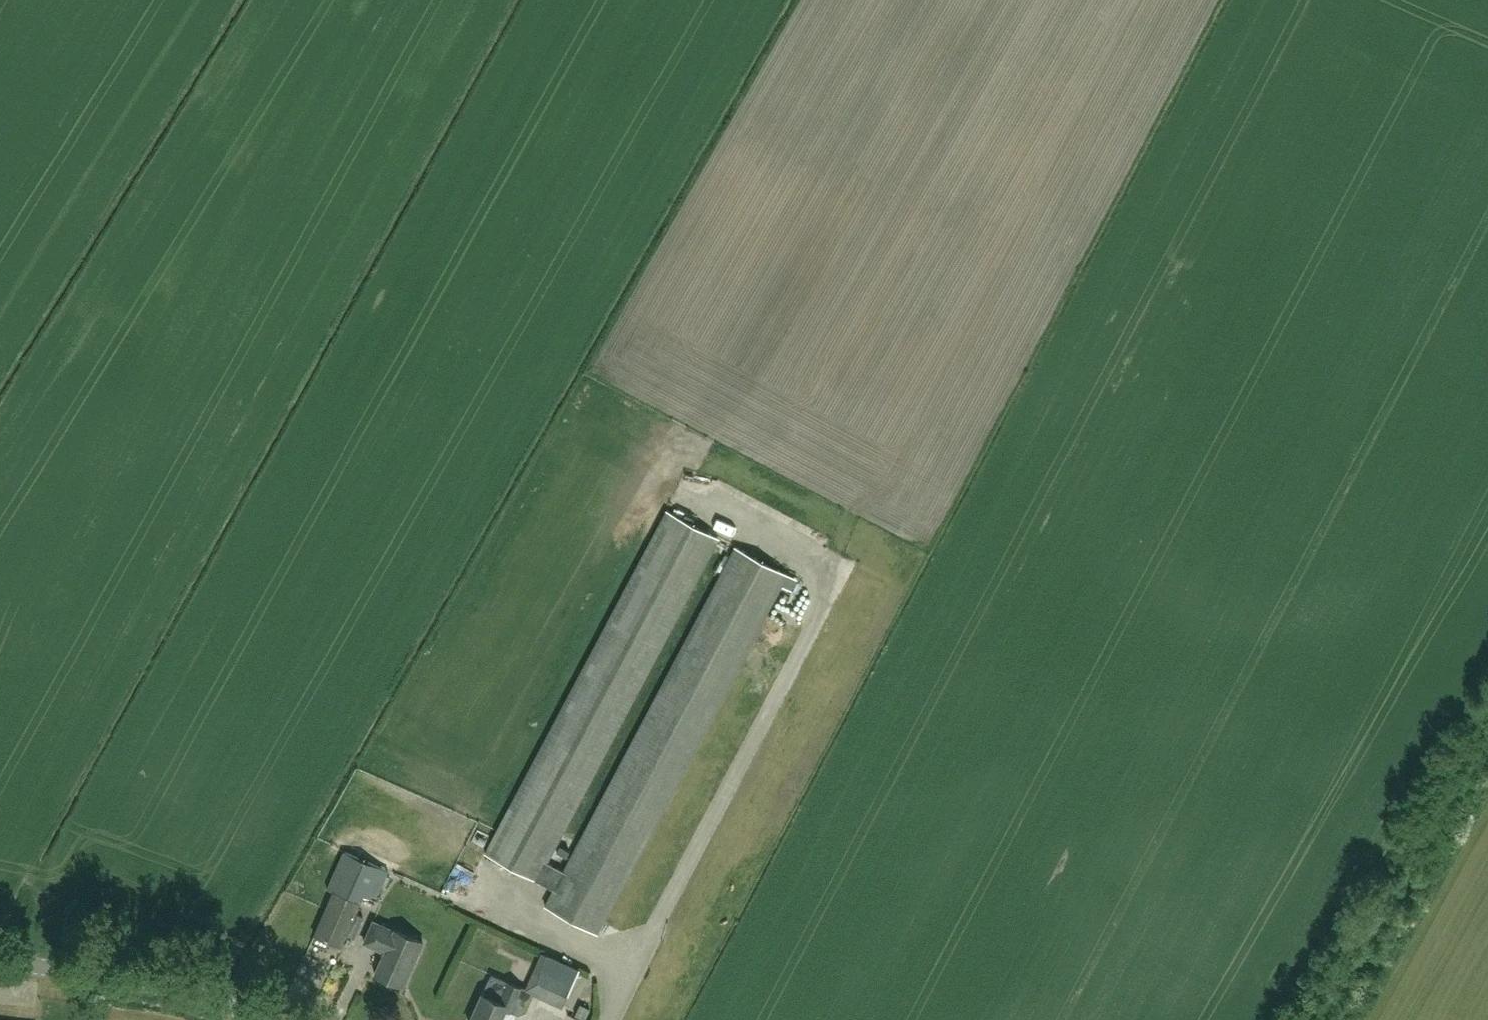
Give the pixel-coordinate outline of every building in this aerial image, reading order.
[(718,537),(667,510),(485,853),(554,889),(545,906),(595,932),(786,573),(735,546),(563,871),(546,861),(718,537)] [(360,902),(363,895),(370,898),(378,879),(384,882),(389,871),(344,852),(343,851),(328,887),(334,890),(360,902)] [(355,912),(360,902),(334,890),(315,934),(341,945),(346,933),(354,937),(363,916),(355,912)] [(394,929),(374,920),(364,941),(385,950),(375,973),(404,986),(423,941),(395,928),(394,929)] [(579,969),(542,952),(525,988),(522,986),(521,987),(507,980),(506,981),(491,974),(470,1019),(499,1019),(504,1008),(517,1015),(526,1012),(534,993),(562,1006),(579,969)]
